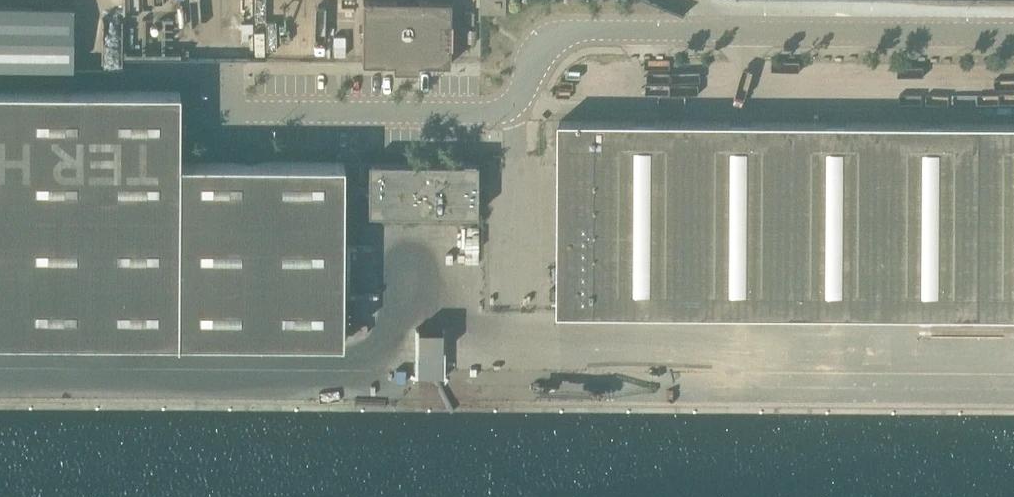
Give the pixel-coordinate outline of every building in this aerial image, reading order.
[(362,62),(362,63),(393,63),(392,70),(406,70),(419,70),(419,63),(450,63),(451,0),(362,0),(362,62)] [(505,0),(479,0),(479,11),(504,12),(505,12),(505,0)] [(73,7),(0,7),(0,67),(72,67),(72,64),(73,7)] [(474,11),(464,11),(464,24),(474,24),(474,11)] [(343,312),(344,162),(344,161),(336,161),(332,161),(330,161),(189,160),(179,160),(179,89),(0,88),(0,339),(56,339),(136,340),(220,340),(301,341),(342,341),(343,312)] [(936,131),(841,130),(745,129),(647,129),(606,128),(562,128),(561,167),(561,189),(561,214),(561,237),(560,312),(645,313),(742,313),(801,314),(838,314),(934,315),(971,315),(1013,315),(1013,131),(936,131)] [(435,162),(434,162),(429,162),(424,162),(421,162),(368,161),(368,162),(368,192),(368,197),(368,213),(421,213),(428,213),(434,213),(477,214),(477,162),(435,162)]
